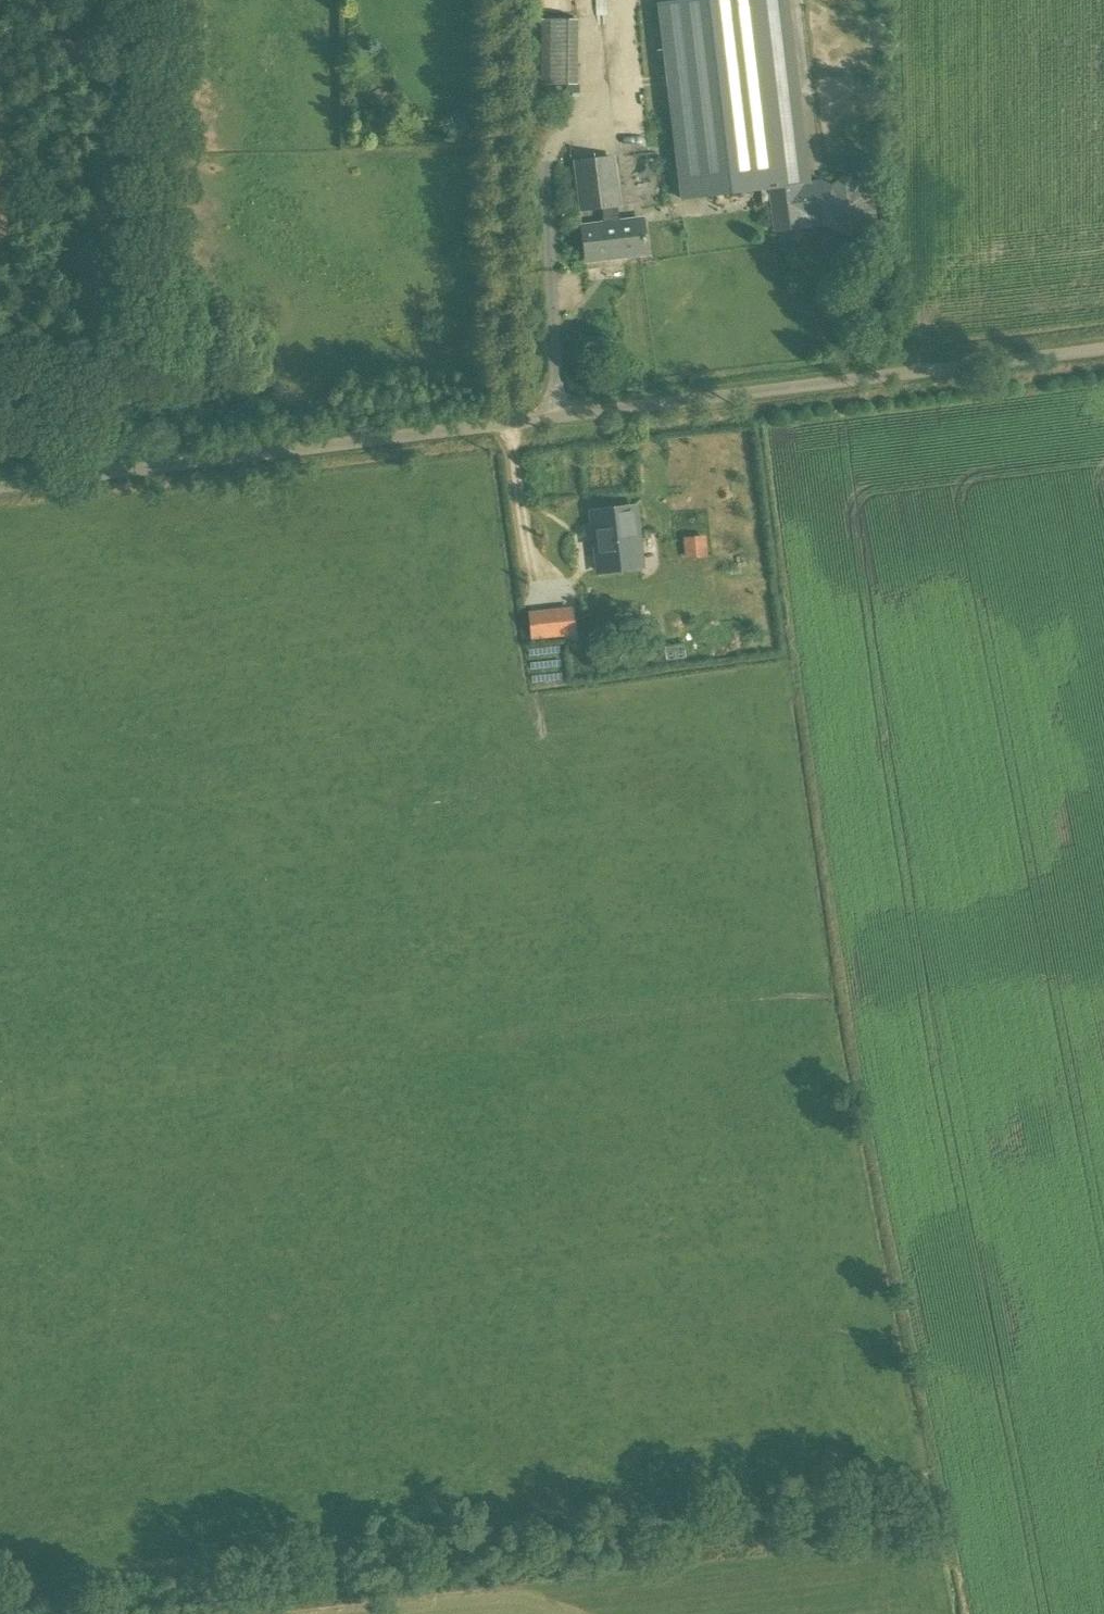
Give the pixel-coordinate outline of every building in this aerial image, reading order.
[(788,0),(698,0),(658,5),(682,200),(770,189),(775,232),(810,228),(822,226),(852,238),(876,220),(872,188),(845,176),(831,185),(821,180),(810,182),(788,0)] [(540,20),(540,85),(574,85),(574,20),(540,20)] [(616,224),(614,207),(618,206),(612,159),(576,163),(582,210),(602,208),(604,225),(582,228),(586,261),(647,253),(643,221),(616,224)] [(600,571),(639,566),(633,510),(594,515),(600,571)] [(684,538),(684,559),(707,558),(707,537),(684,538)] [(572,607),(557,608),(560,636),(575,635),(572,607)]
